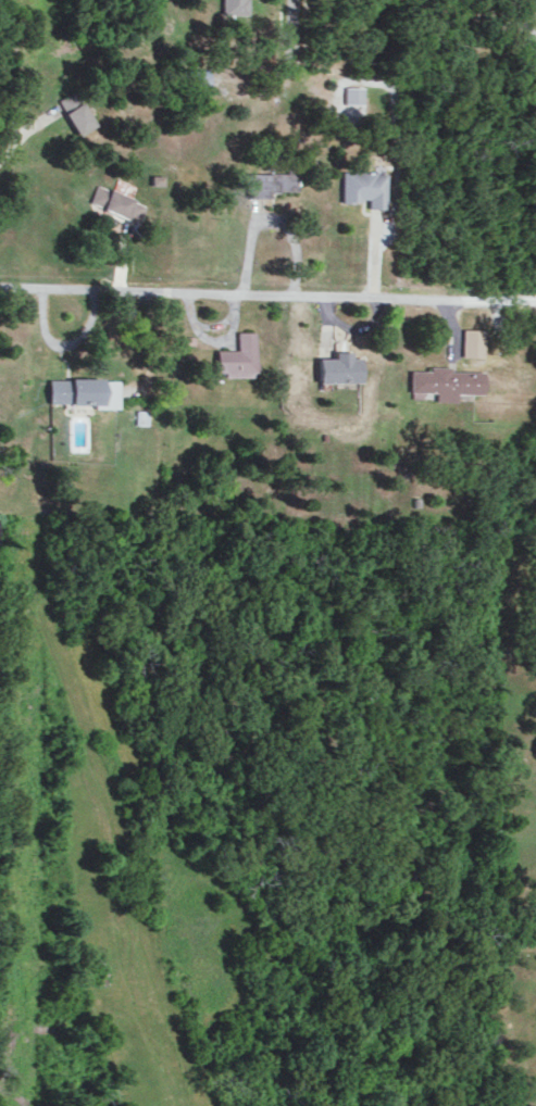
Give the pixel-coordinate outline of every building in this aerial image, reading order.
[(220,13),(245,13),(246,0),(221,0),(220,13)] [(343,102),(360,102),(361,86),(343,85),(343,102)] [(94,125),(77,89),(58,98),(75,134),(94,125)] [(384,171),(340,170),(340,200),(366,200),(366,207),(384,207),(384,171)] [(268,196),(268,189),(296,190),(296,172),(247,171),(247,196),(268,196)] [(88,203),(126,217),(134,197),(96,183),(88,203)] [(483,356),(484,328),(462,328),(462,356),(483,356)] [(236,331),(236,349),(214,349),(215,375),(255,374),(254,331),(236,331)] [(192,344),(192,335),(178,335),(178,344),(192,344)] [(361,356),(352,356),(352,350),(334,350),(334,357),(317,357),(318,381),(361,381),(361,356)] [(482,370),(450,370),(450,368),(411,368),(411,396),(424,396),(424,391),(435,391),(435,400),(457,400),(457,392),(482,392),(482,370)] [(115,378),(46,378),(46,403),(114,404),(115,378)] [(147,424),(147,409),(135,409),(135,424),(147,424)]
